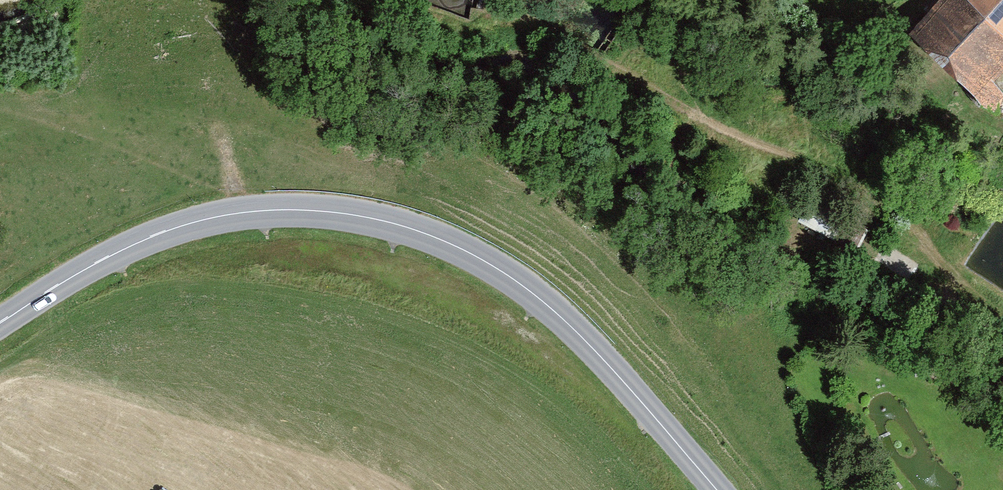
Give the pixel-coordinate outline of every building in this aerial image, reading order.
[(905,33),(908,36),(989,112),(1001,98),(992,84),(1002,73),(1002,0),(937,0),(905,33)]
